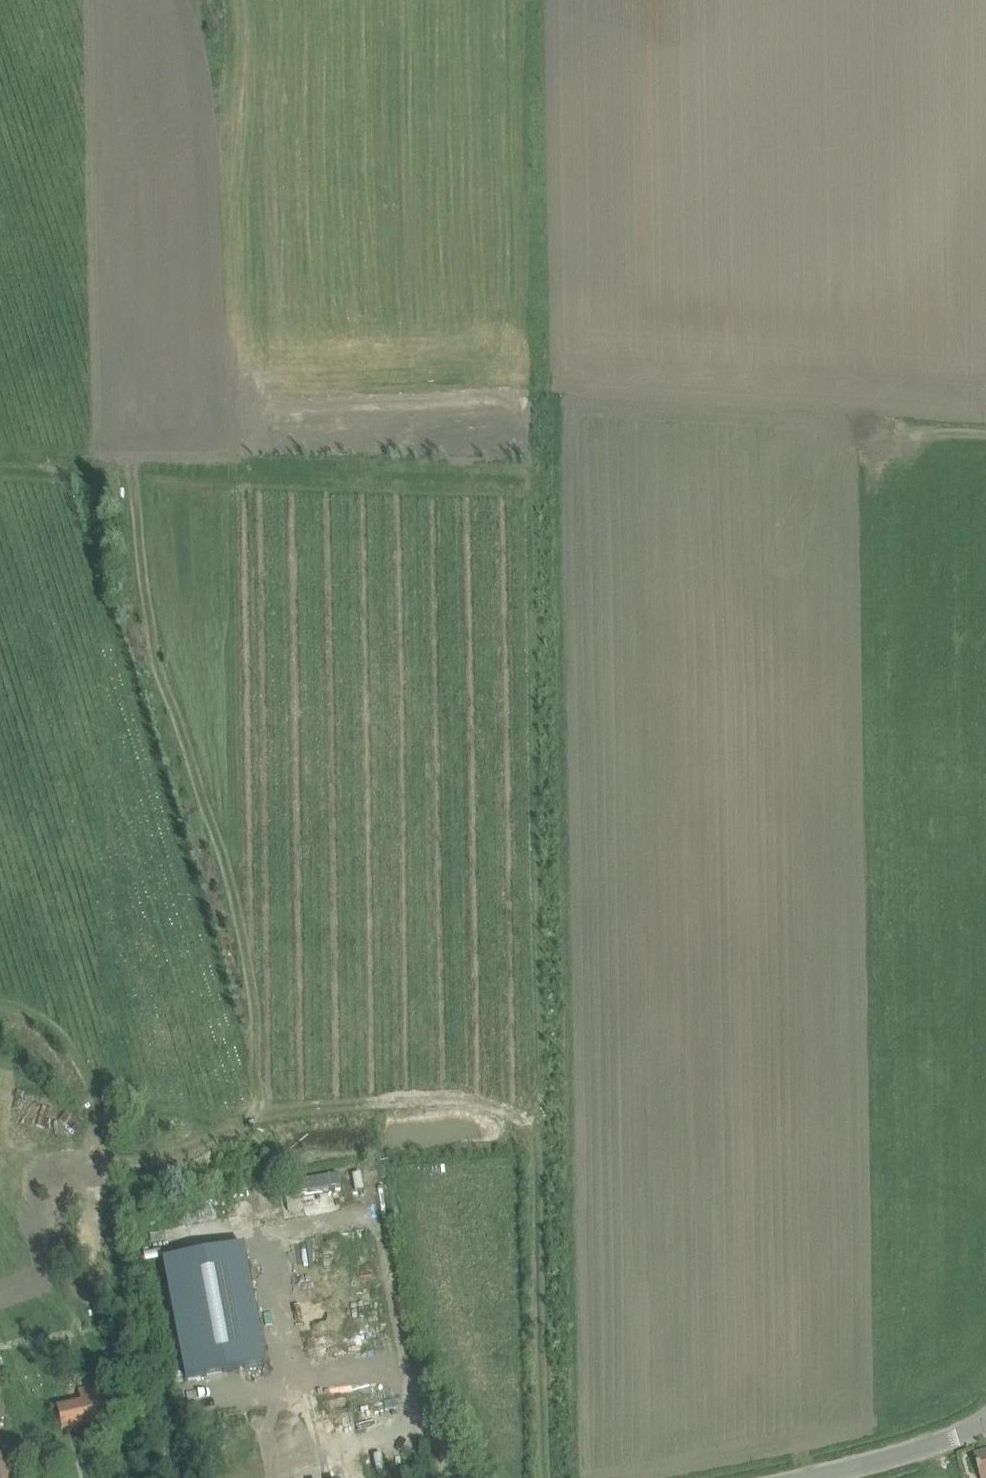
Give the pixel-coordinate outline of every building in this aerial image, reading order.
[(242,1246),(163,1261),(185,1380),(265,1365),(242,1246)] [(975,1455),(981,1477),(985,1477),(985,1452),(975,1455)]
